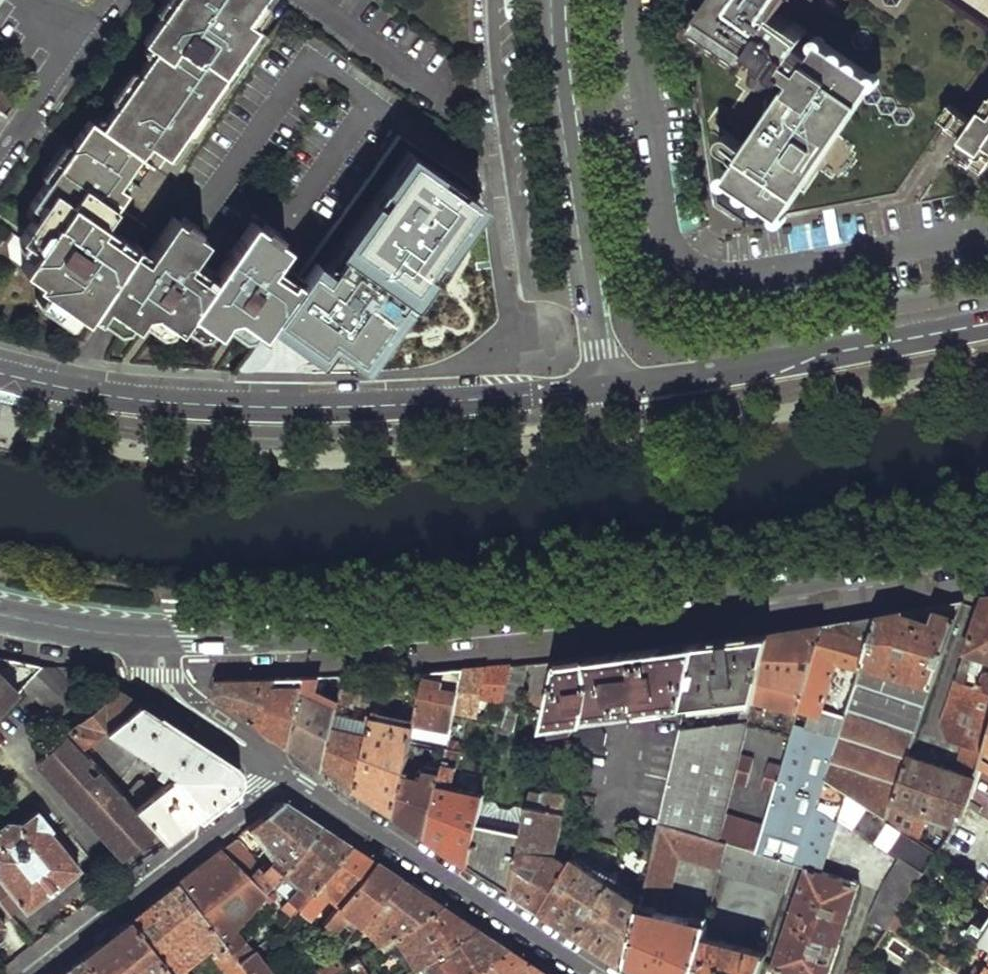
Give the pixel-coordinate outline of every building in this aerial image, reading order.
[(99,125),(177,178),(272,34),(259,25),(249,18),(261,0),(176,0),(165,17),(162,15),(160,17),(145,40),(154,47),(139,69),(136,72),(141,75),(120,103),(117,100),(115,102),(99,125)] [(160,17),(162,15),(165,17),(176,0),(163,0),(157,9),(157,15),(160,17)] [(249,18),(259,25),(271,8),(269,0),(261,0),(249,18)] [(718,198),(731,207),(751,220),(902,194),(987,65),(987,24),(952,0),(705,0),(692,20),(715,37),(712,42),(708,39),(703,46),(707,49),(702,57),(699,42),(694,50),(718,198)] [(111,99),(115,102),(117,100),(120,103),(141,75),(136,72),(139,69),(137,67),(131,67),(110,96),(111,98),(111,99)] [(0,86),(0,107),(4,111),(15,96),(0,85),(0,86)] [(964,147),(987,163),(987,108),(964,147)] [(92,120),(74,146),(49,183),(31,207),(40,213),(23,237),(38,246),(23,268),(31,273),(38,278),(36,282),(54,295),(56,291),(72,302),(73,300),(89,311),(135,242),(177,178),(99,125),(92,120)] [(265,330),(236,371),(329,370),(356,370),(482,193),(406,136),(306,274),(302,280),(265,330)] [(70,143),(45,180),(49,183),(74,146),(70,143)] [(135,242),(89,311),(96,316),(105,303),(124,316),(186,224),(174,217),(150,252),(135,242)] [(274,262),(279,255),(288,242),(254,219),(233,249),(267,273),(274,262)] [(302,280),(274,262),(267,273),(233,249),(229,254),(186,224),(124,316),(134,322),(147,303),(177,322),(188,306),(217,326),(231,305),(265,330),(302,280)] [(302,280),(306,274),(279,255),(274,262),(302,280)] [(31,273),(27,280),(28,283),(51,299),(54,295),(36,282),(38,278),(31,273)] [(959,679),(987,689),(987,595),(959,679)] [(878,615),(826,775),(890,818),(911,756),(963,600),(918,608),(878,615)] [(823,624),(799,706),(791,737),(782,769),(775,793),(764,828),(758,851),(798,861),(802,849),(826,775),(878,615),(851,620),(823,624)] [(769,634),(753,702),(765,704),(791,709),(793,705),(799,706),(823,624),(796,629),(769,634)] [(699,643),(686,703),(745,697),(738,725),(680,731),(659,825),(720,840),(725,817),(734,784),(739,758),(753,702),(769,634),(730,640),(699,643)] [(588,656),(593,683),(586,717),(686,703),(699,643),(610,654),(588,656)] [(24,683),(42,664),(0,655),(0,707),(24,683)] [(552,697),(547,725),(585,721),(586,717),(593,683),(588,656),(573,658),(560,660),(552,697)] [(560,660),(537,663),(530,695),(552,697),(560,660)] [(42,664),(24,683),(51,709),(60,704),(65,697),(76,689),(82,668),(42,664)] [(512,665),(504,704),(498,731),(513,734),(528,664),(512,665)] [(464,669),(455,713),(476,718),(478,716),(481,700),(504,704),(512,665),(485,667),(464,669)] [(426,672),(420,703),(415,725),(412,742),(417,744),(420,744),(421,738),(423,724),(451,729),(455,713),(464,669),(442,671),(426,672)] [(278,676),(264,727),(275,735),(291,745),(307,675),(293,675),(278,676)] [(316,675),(307,675),(291,745),(306,755),(324,767),(339,706),(311,693),(312,687),(316,675)] [(219,677),(215,696),(240,712),(264,727),(278,676),(219,677)] [(890,818),(939,852),(968,806),(982,763),(987,743),(987,689),(959,679),(944,723),(954,737),(969,741),(958,770),(911,756),(890,818)] [(339,706),(324,767),(341,777),(358,789),(370,732),(364,730),(362,743),(359,744),(338,740),(338,732),(340,727),(344,727),(346,715),(353,715),(360,684),(345,682),(340,701),(339,706)] [(39,763),(119,855),(153,829),(135,808),(129,801),(122,809),(114,799),(120,792),(99,767),(91,775),(81,765),(90,758),(80,746),(103,730),(137,704),(132,700),(112,687),(107,693),(110,695),(99,705),(95,702),(67,723),(70,727),(66,730),(67,735),(39,763)] [(340,701),(312,687),(311,693),(339,706),(340,701)] [(408,723),(415,725),(420,703),(413,702),(408,723)] [(103,730),(170,773),(168,777),(172,780),(152,795),(135,808),(153,829),(162,838),(178,826),(180,829),(200,813),(199,810),(211,801),(213,803),(230,790),(231,765),(202,746),(200,749),(182,737),(184,734),(137,704),(103,730)] [(765,704),(760,729),(791,737),(799,706),(793,705),(791,709),(765,704)] [(370,732),(358,789),(377,802),(396,815),(406,770),(407,763),(412,742),(415,725),(408,723),(374,716),(370,732)] [(423,724),(421,738),(448,743),(451,729),(423,724)] [(182,737),(200,749),(202,746),(184,734),(182,737)] [(412,742),(407,763),(413,763),(417,744),(412,742)] [(443,770),(429,837),(449,850),(470,863),(482,803),(485,793),(455,787),(461,756),(455,749),(448,747),(443,770)] [(739,758),(734,784),(746,787),(753,762),(739,758)] [(529,812),(513,892),(526,900),(541,910),(572,864),(559,857),(572,799),(566,791),(550,788),(542,792),(547,767),(539,765),(529,812)] [(768,766),(762,790),(775,793),(782,769),(768,766)] [(406,770),(396,815),(413,826),(429,837),(443,770),(426,768),(423,780),(411,778),(411,771),(406,770)] [(826,775),(802,849),(827,857),(840,818),(900,859),(885,884),(871,917),(889,929),(900,912),(939,852),(890,818),(826,775)] [(139,781),(123,795),(129,801),(135,808),(152,795),(139,781)] [(211,801),(199,810),(200,813),(213,803),(211,801)] [(221,849),(265,895),(270,887),(276,880),(321,825),(302,814),(283,801),(248,829),(250,834),(256,832),(275,860),(263,871),(233,840),(221,849)] [(496,805),(482,803),(470,863),(490,876),(513,892),(529,812),(513,809),(508,811),(498,809),(496,805)] [(1,877),(0,879),(0,899),(11,913),(21,905),(23,906),(25,910),(52,889),(80,867),(50,831),(53,827),(38,810),(21,822),(18,820),(6,820),(0,825),(0,876),(1,877)] [(725,817),(720,840),(727,842),(758,851),(764,828),(725,817)] [(321,825),(276,880),(282,884),(287,878),(298,888),(288,902),(298,910),(350,845),(336,835),(321,825)] [(659,825),(645,883),(671,890),(679,860),(721,869),(727,842),(720,840),(659,825)] [(178,826),(162,838),(165,841),(180,829),(178,826)] [(727,842),(721,869),(720,872),(787,891),(798,861),(758,851),(727,842)] [(350,845),(298,910),(296,914),(299,917),(303,915),(310,918),(328,895),(340,905),(374,861),(363,853),(350,845)] [(221,849),(177,884),(224,945),(235,931),(265,895),(221,849)] [(577,856),(612,879),(616,872),(582,851),(577,856)] [(572,864),(541,910),(557,921),(580,936),(612,879),(577,856),(572,864)] [(374,861),(340,905),(324,924),(333,932),(348,913),(358,926),(362,920),(399,877),(385,868),(374,861)] [(773,965),(797,973),(829,973),(862,883),(809,865),(773,965)] [(620,866),(616,872),(622,876),(625,870),(620,866)] [(602,951),(627,967),(641,907),(643,896),(618,882),(622,876),(616,872),(612,879),(580,936),(602,951)] [(618,882),(643,896),(645,888),(622,876),(618,882)] [(399,877),(362,920),(380,944),(389,939),(442,905),(418,890),(399,877)] [(276,880),(270,887),(288,902),(298,888),(287,878),(282,884),(276,880)] [(171,973),(188,973),(182,964),(199,951),(206,945),(227,973),(235,973),(242,970),(238,963),(224,945),(177,884),(129,921),(171,973)] [(0,937),(4,924),(14,916),(11,913),(0,899),(0,937)] [(288,902),(283,909),(293,917),(296,914),(298,910),(288,902)] [(442,905),(389,939),(394,948),(396,946),(402,943),(418,970),(477,929),(458,916),(442,905)] [(627,967),(638,973),(694,973),(703,937),(707,921),(641,907),(627,967)] [(900,912),(889,929),(895,932),(905,915),(900,912)] [(358,926),(375,947),(380,944),(362,920),(358,926)] [(981,921),(977,925),(969,920),(965,925),(981,935),(987,940),(987,925),(981,921)] [(95,973),(171,973),(129,921),(82,957),(95,973)] [(418,970),(422,973),(426,973),(427,973),(433,971),(435,973),(474,973),(509,949),(491,938),(477,929),(418,970)] [(224,945),(238,963),(252,953),(235,931),(224,945)] [(976,943),(984,948),(987,944),(987,940),(981,935),(976,943)] [(694,973),(760,973),(763,966),(764,962),(768,951),(703,937),(694,973)] [(396,946),(413,973),(418,970),(402,943),(396,946)] [(474,973),(547,973),(526,960),(509,949),(474,973)] [(242,970),(245,973),(270,973),(252,953),(238,963),(242,970)] [(316,970),(319,973),(331,973),(343,966),(335,953),(314,967),(316,970)] [(971,972),(956,964),(946,958),(941,953),(936,960),(945,966),(951,969),(958,973),(987,973),(987,967),(984,973),(976,967),(971,972)] [(82,957),(61,973),(95,973),(82,957)] [(860,973),(861,973),(888,973),(868,961),(860,973)] [(769,969),(763,966),(760,973),(768,973),(769,969)] [(940,973),(942,973),(948,973),(951,969),(945,966),(940,973)]
